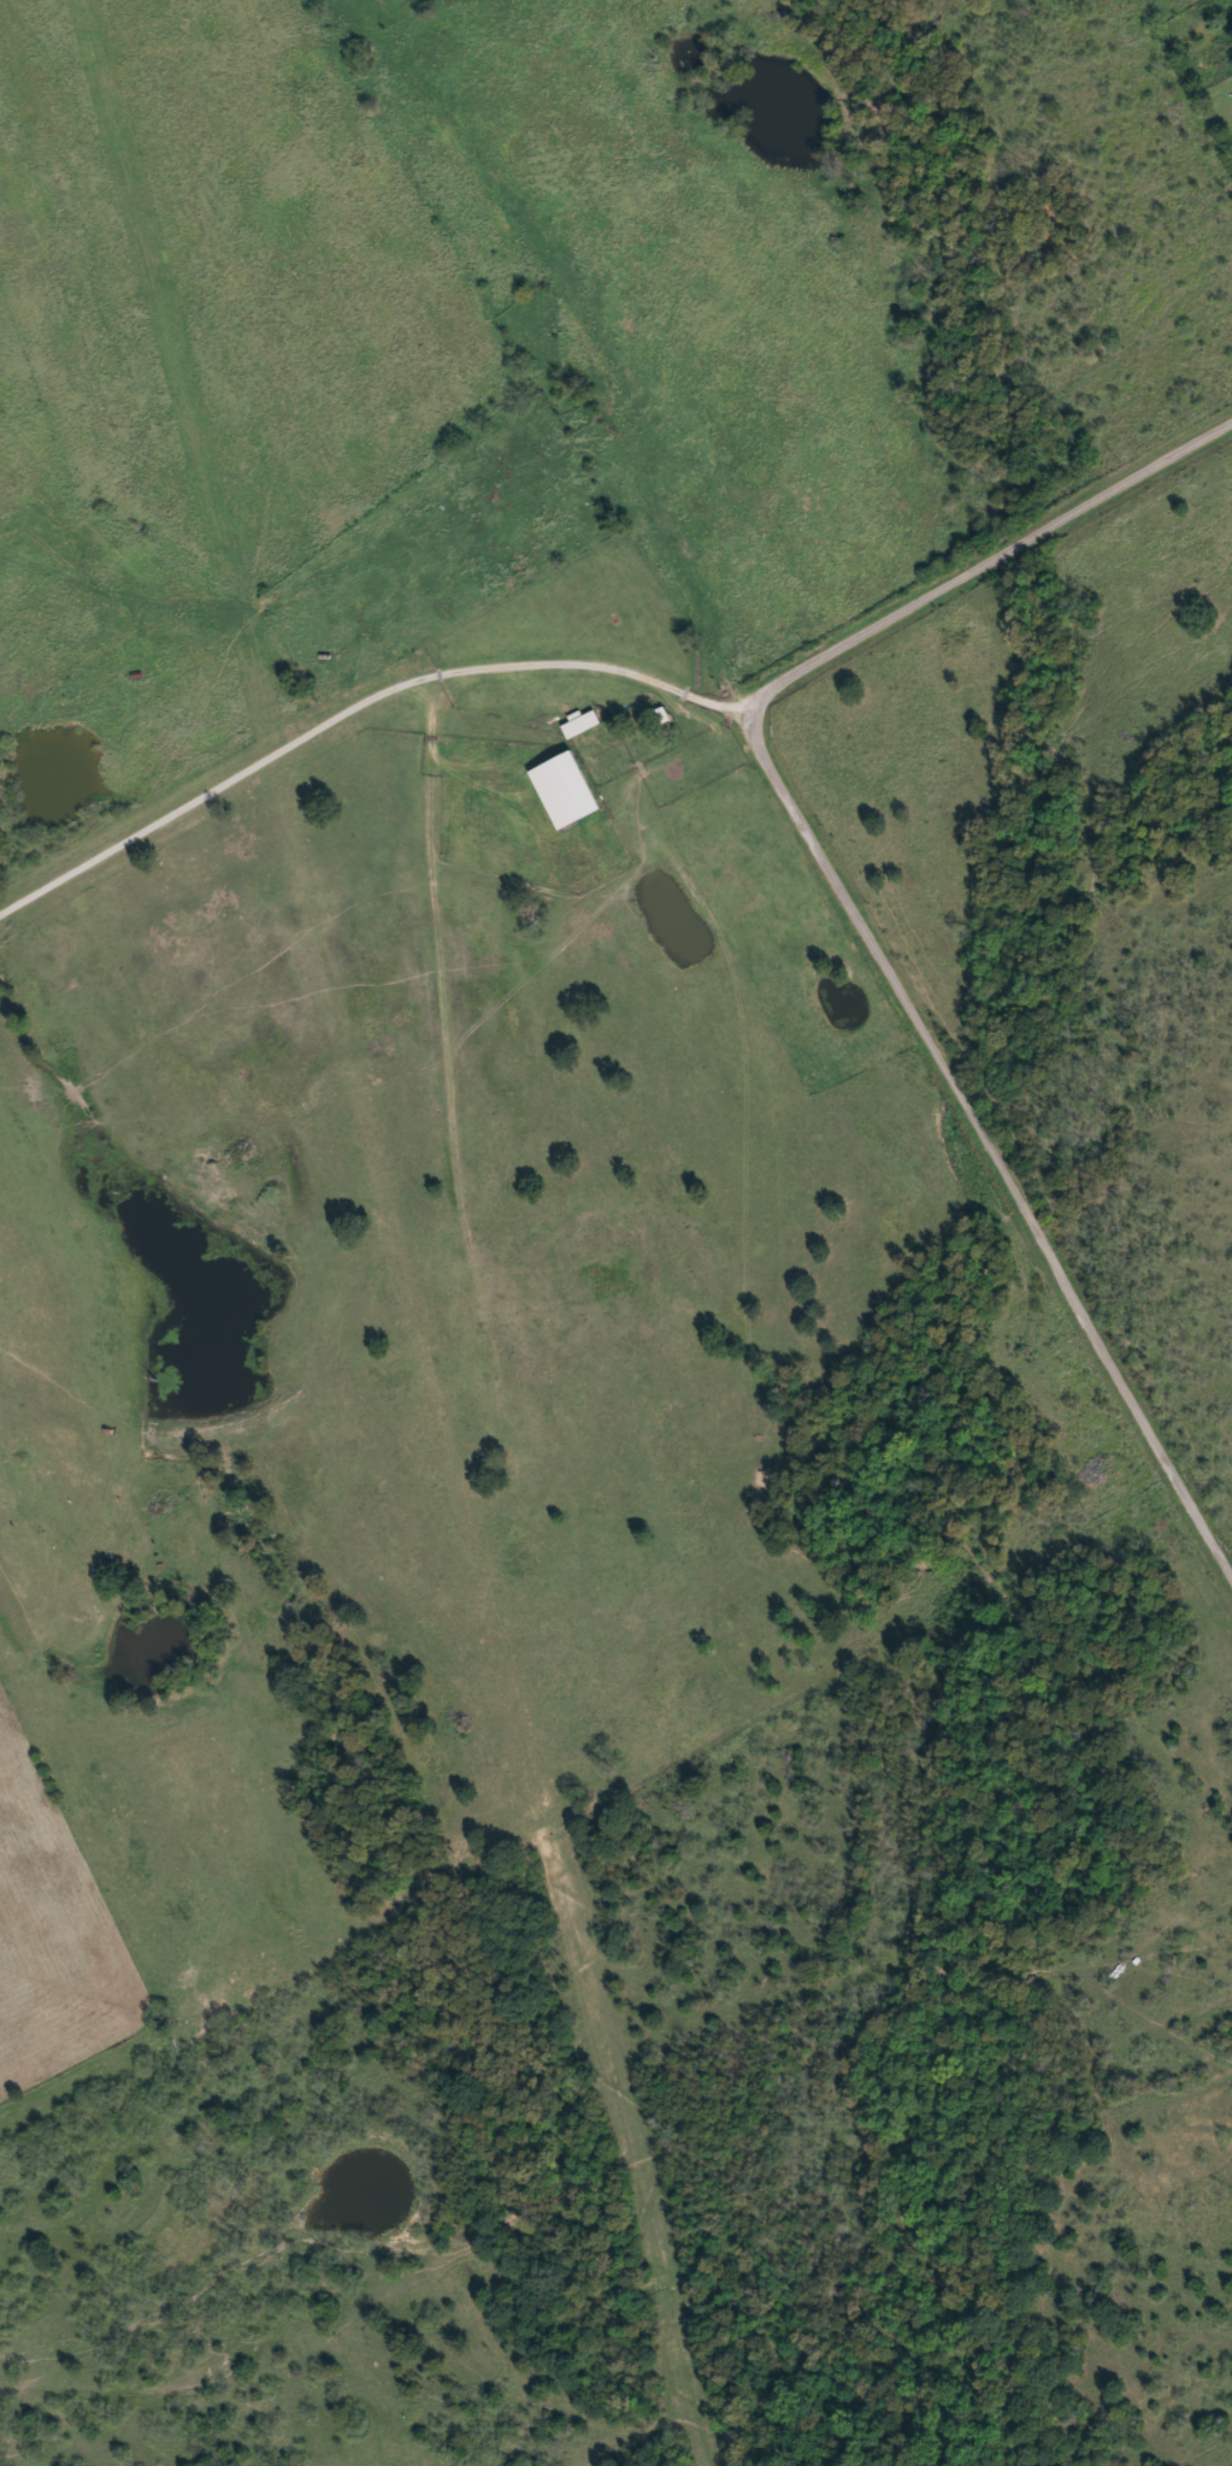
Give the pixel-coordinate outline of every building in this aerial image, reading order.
[(601,807),(573,821),(543,762),(571,749),(601,807)]
